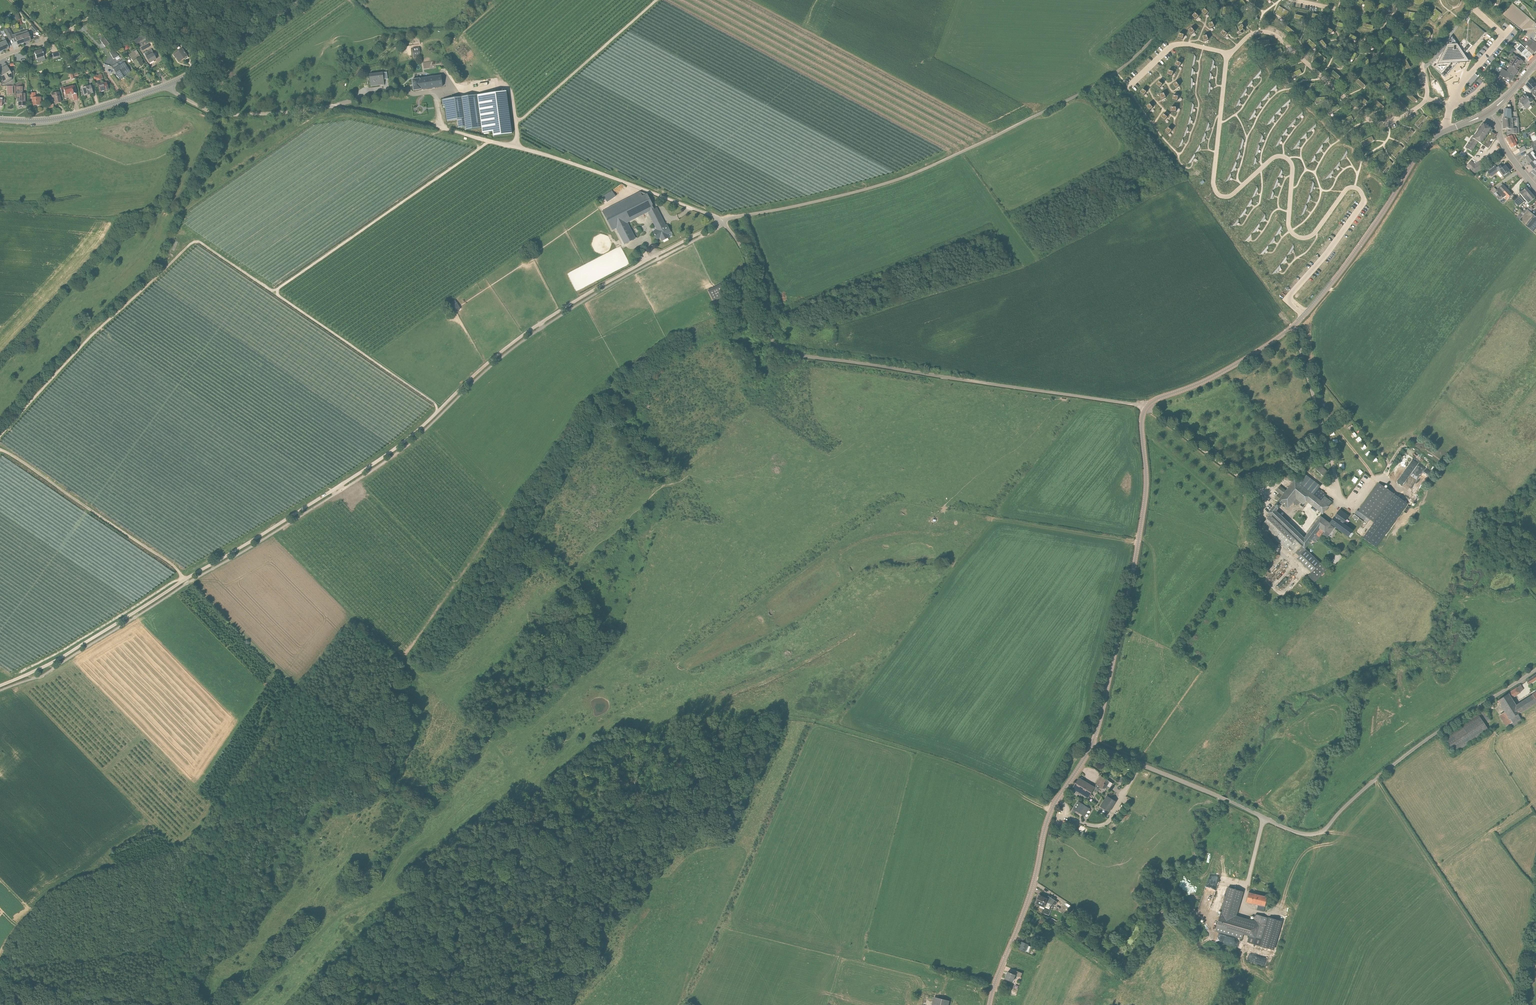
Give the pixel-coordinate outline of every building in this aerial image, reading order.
[(1232,2),(1237,10),(1247,3),(1245,0),(1236,0),(1232,2)] [(1381,1),(1378,7),(1386,10),(1389,4),(1381,1)] [(1279,4),(1275,11),(1285,17),(1289,9),(1279,4)] [(1435,7),(1428,16),(1434,21),(1442,13),(1435,7)] [(1405,10),(1403,18),(1415,20),(1416,12),(1405,10)] [(1445,49),(1431,64),(1445,77),(1454,62),(1470,61),(1466,54),(1486,32),(1472,19),(1454,38),(1452,34),(1445,49)] [(1286,23),(1283,27),(1291,34),(1294,30),(1286,23)] [(1326,26),(1323,30),(1332,34),(1334,30),(1330,28),(1331,26),(1327,24),(1326,26)] [(1416,34),(1416,35),(1416,36),(1417,37),(1417,38),(1418,39),(1419,40),(1420,41),(1421,42),(1422,43),(1423,43),(1424,43),(1425,43),(1426,43),(1427,43),(1428,43),(1429,42),(1430,41),(1431,40),(1431,39),(1432,39),(1432,37),(1432,36),(1432,35),(1431,34),(1431,33),(1430,32),(1429,31),(1428,30),(1427,29),(1426,28),(1425,28),(1424,28),(1423,28),(1422,28),(1421,28),(1420,28),(1420,29),(1419,30),(1418,30),(1418,31),(1417,32),(1417,33),(1416,34)] [(30,40),(28,33),(27,30),(21,33),(22,35),(24,43),(30,40)] [(1350,33),(1348,37),(1357,42),(1359,38),(1355,36),(1356,34),(1352,32),(1351,34),(1350,33)] [(18,45),(24,43),(22,35),(15,38),(18,45)] [(104,35),(101,39),(106,45),(110,42),(104,35)] [(1391,35),(1383,40),(1385,44),(1394,39),(1391,35)] [(0,43),(4,50),(9,48),(4,37),(2,38),(3,41),(0,43)] [(1308,37),(1305,41),(1313,48),(1316,44),(1308,37)] [(1322,39),(1318,41),(1324,49),(1328,46),(1325,43),(1327,42),(1324,38),(1322,39)] [(1533,41),(1530,38),(1526,43),(1524,41),(1521,45),(1520,44),(1526,49),(1532,55),(1535,51),(1535,44),(1533,41)] [(1338,42),(1335,45),(1341,53),(1344,50),(1342,46),(1343,45),(1340,42),(1339,43),(1338,42)] [(1402,42),(1397,44),(1402,53),(1406,51),(1402,42)] [(1533,56),(1532,55),(1526,49),(1520,44),(1516,49),(1528,61),(1533,56)] [(182,48),(174,54),(179,62),(187,56),(182,48)] [(40,57),(44,56),(42,49),(34,52),(36,59),(36,58),(38,62),(41,61),(40,57)] [(113,59),(119,55),(113,50),(109,52),(113,59)] [(142,60),(140,57),(136,50),(129,54),(133,61),(137,68),(143,64),(141,61),(142,60)] [(156,59),(153,53),(151,50),(143,54),(146,57),(149,63),(156,59)] [(1352,50),(1348,59),(1352,61),(1354,57),(1356,58),(1357,54),(1356,53),(1356,52),(1352,50)] [(1318,51),(1315,54),(1322,61),(1325,58),(1318,51)] [(1188,52),(1185,64),(1191,65),(1193,63),(1195,55),(1193,53),(1188,52)] [(1206,56),(1203,69),(1209,70),(1211,67),(1213,60),(1212,57),(1206,56)] [(1523,61),(1518,59),(1514,56),(1508,64),(1510,66),(1517,70),(1523,61)] [(1336,57),(1333,60),(1340,67),(1343,64),(1336,57)] [(1290,58),(1278,65),(1281,71),(1290,65),(1289,64),(1292,62),(1290,58)] [(1406,58),(1402,60),(1406,69),(1410,67),(1406,58)] [(1383,61),(1380,64),(1387,71),(1390,67),(1387,64),(1388,63),(1385,60),(1383,62),(1383,61)] [(1185,64),(1184,75),(1190,75),(1192,72),(1192,68),(1191,65),(1185,64)] [(11,73),(6,65),(3,67),(4,68),(0,70),(0,75),(4,81),(10,78),(8,75),(11,73)] [(1256,65),(1247,75),(1251,78),(1255,77),(1260,71),(1260,69),(1256,65)] [(119,70),(115,72),(118,77),(118,78),(119,78),(120,79),(124,77),(123,76),(130,72),(126,66),(119,70)] [(1518,71),(1517,70),(1510,66),(1508,69),(1503,66),(1502,68),(1514,76),(1518,71)] [(1300,68),(1287,73),(1290,80),(1299,74),(1301,72),(1300,68)] [(1333,68),(1330,72),(1337,79),(1340,75),(1333,68)] [(1514,77),(1514,76),(1502,68),(1498,74),(1505,79),(1504,80),(1503,79),(1505,81),(1509,83),(1511,80),(1512,80),(1514,77)] [(1203,69),(1202,80),(1207,80),(1210,77),(1211,73),(1209,70),(1203,69)] [(384,85),(383,73),(369,74),(371,86),(384,84),(384,85)] [(96,86),(98,86),(100,91),(108,89),(106,83),(102,84),(100,75),(93,77),(94,81),(95,81),(96,86)] [(1247,75),(1241,83),(1245,86),(1249,85),(1252,81),(1251,78),(1247,75)] [(442,86),(441,76),(412,79),(414,90),(442,86)] [(1358,78),(1355,82),(1362,88),(1365,85),(1358,78)] [(1272,79),(1264,87),(1268,90),(1272,89),(1275,86),(1276,83),(1272,79)] [(1384,80),(1381,83),(1389,90),(1392,86),(1389,83),(1390,82),(1386,79),(1385,80),(1384,80)] [(1531,79),(1525,85),(1535,97),(1535,91),(1535,90),(1535,89),(1535,84),(1531,79)] [(1202,80),(1201,93),(1207,93),(1209,90),(1209,82),(1207,80),(1202,80)] [(19,106),(25,106),(25,94),(22,94),(22,83),(17,83),(17,102),(19,102),(19,106)] [(1241,83),(1234,94),(1238,97),(1242,95),(1246,89),(1245,86),(1241,83)] [(88,86),(83,87),(82,84),(79,85),(80,88),(82,87),(84,96),(91,94),(90,93),(92,92),(91,85),(88,86)] [(62,92),(64,91),(65,95),(69,94),(68,92),(71,92),(74,100),(78,99),(74,86),(63,89),(63,87),(60,88),(62,92)] [(1264,87),(1256,97),(1260,100),(1264,99),(1269,93),(1268,90),(1264,87)] [(493,137),(512,134),(506,91),(479,95),(479,94),(442,99),(443,105),(445,105),(447,121),(457,120),(458,128),(465,127),(465,130),(483,128),(483,133),(493,132),(493,137)] [(40,97),(36,97),(35,92),(30,93),(30,98),(32,98),(32,105),(39,105),(39,101),(41,101),(40,97)] [(52,98),(54,97),(55,104),(61,102),(58,92),(51,94),(52,98)] [(1286,93),(1276,102),(1280,106),(1284,106),(1289,101),(1290,98),(1286,93)] [(1409,93),(1406,96),(1414,103),(1417,99),(1409,93)] [(1234,94),(1229,104),(1234,106),(1237,104),(1239,100),(1238,97),(1234,94)] [(1360,94),(1357,97),(1364,104),(1367,101),(1360,94)] [(1527,106),(1530,104),(1534,100),(1529,95),(1527,97),(1525,95),(1521,99),(1522,100),(1519,102),(1521,104),(1526,109),(1528,107),(1527,106)] [(1256,97),(1249,105),(1254,108),(1258,106),(1260,103),(1260,100),(1256,97)] [(1376,99),(1373,103),(1381,110),(1384,106),(1376,99)] [(1399,99),(1396,103),(1403,109),(1406,106),(1399,99)] [(1185,100),(1183,113),(1189,114),(1191,112),(1192,103),(1191,101),(1185,100)] [(1276,102),(1269,110),(1273,114),(1277,113),(1280,109),(1280,106),(1276,102)] [(1337,103),(1325,109),(1328,116),(1337,110),(1337,109),(1339,107),(1337,103)] [(1249,105),(1243,116),(1247,119),(1251,117),(1255,111),(1254,108),(1249,105)] [(1298,106),(1290,113),(1295,117),(1298,116),(1302,113),(1302,111),(1298,106)] [(1269,110),(1261,120),(1265,124),(1269,123),(1274,117),(1273,114),(1269,110)] [(1183,113),(1180,122),(1187,124),(1188,123),(1190,116),(1189,114),(1183,113)] [(1290,113),(1282,123),(1286,127),(1290,126),(1295,120),(1295,117),(1290,113)] [(1423,113),(1414,123),(1419,128),(1426,119),(1425,118),(1426,116),(1423,113)] [(1351,114),(1339,120),(1342,127),(1351,121),(1351,120),(1353,118),(1351,114)] [(1201,118),(1198,128),(1203,130),(1207,127),(1208,123),(1207,120),(1201,118)] [(1311,118),(1302,127),(1306,131),(1309,131),(1315,125),(1315,123),(1311,118)] [(1518,118),(1511,118),(1503,119),(1502,119),(1503,129),(1507,129),(1519,128),(1518,118)] [(1180,122),(1175,134),(1181,137),(1184,134),(1187,126),(1187,124),(1180,122)] [(1282,123),(1275,132),(1280,135),(1284,134),(1286,130),(1286,127),(1282,123)] [(1491,128),(1492,128),(1484,124),(1484,123),(1482,124),(1474,137),(1473,136),(1465,147),(1472,151),(1478,142),(1488,148),(1491,143),(1489,142),(1491,139),(1493,140),(1496,136),(1495,134),(1492,132),(1493,130),(1491,128)] [(1362,125),(1350,131),(1353,137),(1362,131),(1364,129),(1362,125)] [(1302,127),(1294,135),(1299,139),(1303,138),(1306,134),(1306,131),(1302,127)] [(1198,128),(1193,140),(1198,142),(1201,140),(1204,133),(1203,130),(1198,128)] [(1410,128),(1401,138),(1407,143),(1413,133),(1412,133),(1414,131),(1410,128)] [(1533,128),(1527,131),(1533,142),(1535,146),(1535,145),(1535,135),(1533,128)] [(1255,132),(1252,141),(1257,143),(1260,140),(1262,136),(1261,134),(1255,132)] [(1275,132),(1269,144),(1273,146),(1277,144),(1281,138),(1280,135),(1275,132)] [(1324,132),(1317,140),(1321,143),(1325,142),(1328,139),(1328,136),(1324,132)] [(1175,134),(1171,143),(1176,146),(1180,144),(1181,139),(1181,137),(1175,134)] [(1236,135),(1232,148),(1238,150),(1241,147),(1243,139),(1241,137),(1236,135)] [(1294,135),(1287,146),(1291,149),(1295,148),(1299,141),(1299,139),(1294,135)] [(1371,135),(1359,141),(1363,147),(1371,142),(1371,141),(1373,139),(1371,135)] [(1511,148),(1516,145),(1515,143),(1516,143),(1515,142),(1517,141),(1514,135),(1512,135),(1506,138),(1511,148)] [(1193,140),(1188,148),(1193,151),(1196,151),(1199,145),(1198,142),(1193,140)] [(1317,140),(1309,150),(1314,154),(1318,152),(1322,146),(1321,143),(1317,140)] [(1252,141),(1248,154),(1253,155),(1256,152),(1259,145),(1257,143),(1252,141)] [(1399,144),(1390,153),(1395,158),(1402,149),(1401,148),(1402,147),(1399,144)] [(1341,146),(1334,157),(1339,160),(1342,159),(1347,152),(1346,149),(1341,146)] [(1188,148),(1182,158),(1186,161),(1189,161),(1194,154),(1193,151),(1188,148)] [(1232,148),(1229,157),(1234,160),(1237,157),(1239,152),(1238,150),(1232,148)] [(1382,149),(1370,154),(1373,161),(1382,155),(1381,155),(1384,153),(1382,149)] [(1309,150),(1304,160),(1309,162),(1313,160),(1315,157),(1314,154),(1309,150)] [(1535,158),(1535,156),(1533,151),(1525,157),(1529,163),(1535,158)] [(1248,154),(1246,164),(1252,165),(1254,162),(1255,158),(1253,155),(1248,154)] [(1229,157),(1224,169),(1229,171),(1232,169),(1235,162),(1234,160),(1229,157)] [(1334,157),(1328,165),(1332,169),(1336,167),(1339,164),(1339,160),(1334,157)] [(1389,159),(1379,169),(1384,174),(1391,165),(1390,164),(1392,162),(1389,159)] [(1475,165),(1474,164),(1471,161),(1466,166),(1474,173),(1483,167),(1479,162),(1475,165)] [(1328,165),(1319,175),(1323,179),(1327,177),(1332,172),(1332,169),(1328,165)] [(1276,166),(1271,175),(1276,177),(1279,175),(1281,172),(1280,169),(1276,166)] [(1503,176),(1509,171),(1505,166),(1502,168),(1500,166),(1496,169),(1495,167),(1488,172),(1491,176),(1499,171),(1503,176)] [(1224,169),(1219,178),(1224,181),(1227,179),(1229,175),(1229,171),(1224,169)] [(1271,175),(1266,187),(1271,190),(1274,187),(1277,180),(1276,177),(1271,175)] [(1306,179),(1303,192),(1308,193),(1311,190),(1313,183),(1311,181),(1306,179)] [(1250,183),(1245,195),(1250,197),(1253,195),(1256,188),(1255,186),(1250,183)] [(1503,193),(1507,189),(1503,185),(1496,191),(1496,190),(1494,187),(1490,191),(1492,193),(1493,193),(1498,199),(1504,194),(1503,193)] [(1266,187),(1262,198),(1268,199),(1271,196),(1272,192),(1271,190),(1266,187)] [(1528,204),(1535,198),(1526,188),(1520,193),(1528,204)] [(607,201),(616,195),(613,189),(604,195),(607,201)] [(1498,199),(1502,203),(1512,194),(1507,189),(1503,193),(1504,194),(1498,199)] [(665,226),(656,208),(654,209),(651,205),(652,204),(647,194),(643,196),(640,192),(636,194),(602,211),(612,230),(617,228),(625,244),(635,239),(627,223),(648,212),(657,230),(653,232),(656,239),(660,237),(662,241),(668,238),(667,234),(670,232),(667,225),(665,226)] [(1303,192),(1300,201),(1305,203),(1308,201),(1309,196),(1308,193),(1303,192)] [(1245,195),(1240,203),(1244,207),(1248,205),(1251,201),(1250,197),(1245,195)] [(1520,196),(1515,201),(1519,206),(1524,201),(1520,196)] [(1300,201),(1294,213),(1299,215),(1303,213),(1306,206),(1305,203),(1300,201)] [(1240,203),(1232,214),(1237,217),(1240,216),(1245,210),(1244,207),(1240,203)] [(1258,210),(1253,219),(1258,222),(1261,220),(1264,216),(1263,213),(1258,210)] [(1523,216),(1519,220),(1522,223),(1526,226),(1534,215),(1527,210),(1523,216)] [(1232,214),(1226,222),(1230,226),(1234,224),(1237,221),(1237,217),(1232,214)] [(1526,226),(1528,228),(1533,232),(1535,229),(1535,217),(1534,215),(1526,226)] [(1253,219),(1245,230),(1250,233),(1253,231),(1258,225),(1258,222),(1253,219)] [(1275,221),(1268,233),(1273,236),(1276,234),(1280,227),(1280,225),(1275,221)] [(1245,230),(1237,238),(1241,241),(1246,239),(1250,236),(1250,233),(1245,230)] [(1268,233),(1262,241),(1266,244),(1270,243),(1273,239),(1273,236),(1268,233)] [(1262,241),(1254,250),(1258,254),(1261,253),(1267,247),(1266,244),(1262,241)] [(1287,241),(1280,253),(1284,255),(1288,254),(1292,247),(1291,244),(1287,241)] [(1280,253),(1274,260),(1278,264),(1282,262),(1285,259),(1284,255),(1280,253)] [(1274,260),(1265,270),(1269,274),(1273,273),(1278,267),(1278,264),(1274,260)] [(720,285),(709,291),(714,301),(725,296),(720,285)] [(1419,461),(1404,484),(1412,489),(1427,466),(1419,461)] [(1315,469),(1322,475),(1325,472),(1318,465),(1315,469)] [(1278,501),(1274,506),(1278,509),(1282,503),(1288,508),(1293,502),(1297,506),(1300,502),(1303,504),(1306,501),(1311,494),(1297,483),(1295,481),(1286,491),(1279,486),(1276,491),(1279,493),(1274,499),(1278,501)] [(1374,522),(1394,494),(1378,483),(1358,511),(1367,517),(1374,522)] [(1319,489),(1313,496),(1311,494),(1306,501),(1322,514),(1332,502),(1324,497),(1326,495),(1319,489)] [(1363,537),(1376,547),(1407,503),(1394,494),(1374,522),(1363,537)] [(1276,511),(1278,509),(1274,506),(1268,513),(1270,515),(1262,525),(1287,549),(1289,546),(1293,550),(1299,543),(1301,544),(1300,545),(1302,546),(1296,553),(1299,556),(1297,559),(1312,572),(1308,576),(1315,582),(1327,569),(1305,549),(1320,528),(1325,532),(1322,536),(1326,539),(1335,528),(1320,517),(1317,521),(1306,536),(1307,536),(1305,539),(1276,511)] [(1360,519),(1356,516),(1355,515),(1349,523),(1336,514),(1330,523),(1348,536),(1360,519)] [(1527,681),(1529,684),(1535,680),(1535,675),(1527,681)] [(1532,694),(1533,695),(1516,705),(1511,698),(1519,692),(1516,688),(1498,701),(1505,712),(1500,716),(1506,726),(1508,725),(1510,729),(1522,721),(1518,714),(1535,703),(1535,692),(1532,694)] [(1489,719),(1483,710),(1481,712),(1488,723),(1490,722),(1489,719)] [(1488,730),(1479,716),(1477,713),(1466,720),(1468,723),(1446,738),(1455,752),(1488,730)] [(1095,788),(1094,790),(1097,792),(1100,787),(1104,790),(1110,782),(1106,779),(1101,776),(1095,788)] [(1079,778),(1072,788),(1089,798),(1094,790),(1095,788),(1079,778)] [(1110,812),(1116,801),(1106,795),(1100,806),(1110,812)] [(1080,814),(1083,816),(1088,807),(1085,805),(1078,801),(1073,809),(1075,810),(1080,814)] [(1216,892),(1222,875),(1212,872),(1206,889),(1216,892)] [(1236,915),(1243,891),(1228,887),(1215,931),(1242,939),(1243,934),(1249,936),(1248,940),(1261,944),(1262,942),(1267,943),(1266,948),(1279,952),(1287,923),(1274,919),(1274,920),(1255,914),(1254,920),(1236,915)] [(1264,911),(1265,906),(1267,897),(1249,892),(1246,902),(1258,905),(1257,910),(1264,911)] [(1055,905),(1057,902),(1048,896),(1046,899),(1040,896),(1037,903),(1040,904),(1039,906),(1044,908),(1041,914),(1048,917),(1054,904),(1055,905)] [(1025,952),(1028,944),(1022,942),(1019,949),(1025,952)] [(1014,982),(1016,975),(1021,977),(1022,973),(1017,971),(1015,975),(1008,972),(1005,979),(1012,982),(1014,982)]
